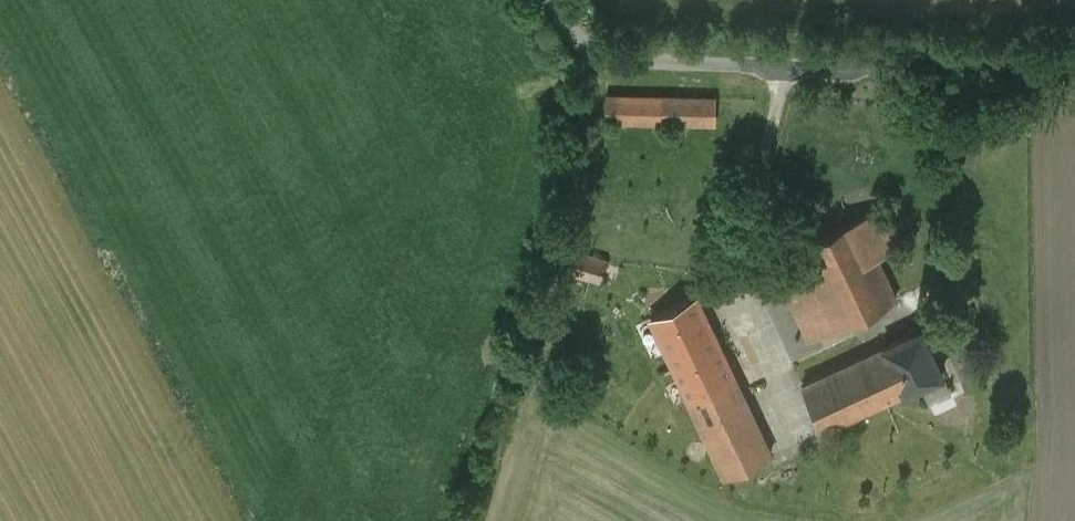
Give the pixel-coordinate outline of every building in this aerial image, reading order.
[(715,95),(604,89),(603,121),(714,127),(715,95)] [(901,250),(880,203),(813,233),(824,257),(783,275),(811,337),(901,297),(884,258),(901,250)] [(601,287),(610,259),(567,245),(558,274),(601,287)] [(775,455),(703,295),(650,318),(722,479),(775,455)] [(943,375),(921,327),(868,352),(858,333),(792,364),(824,431),(943,375)]
